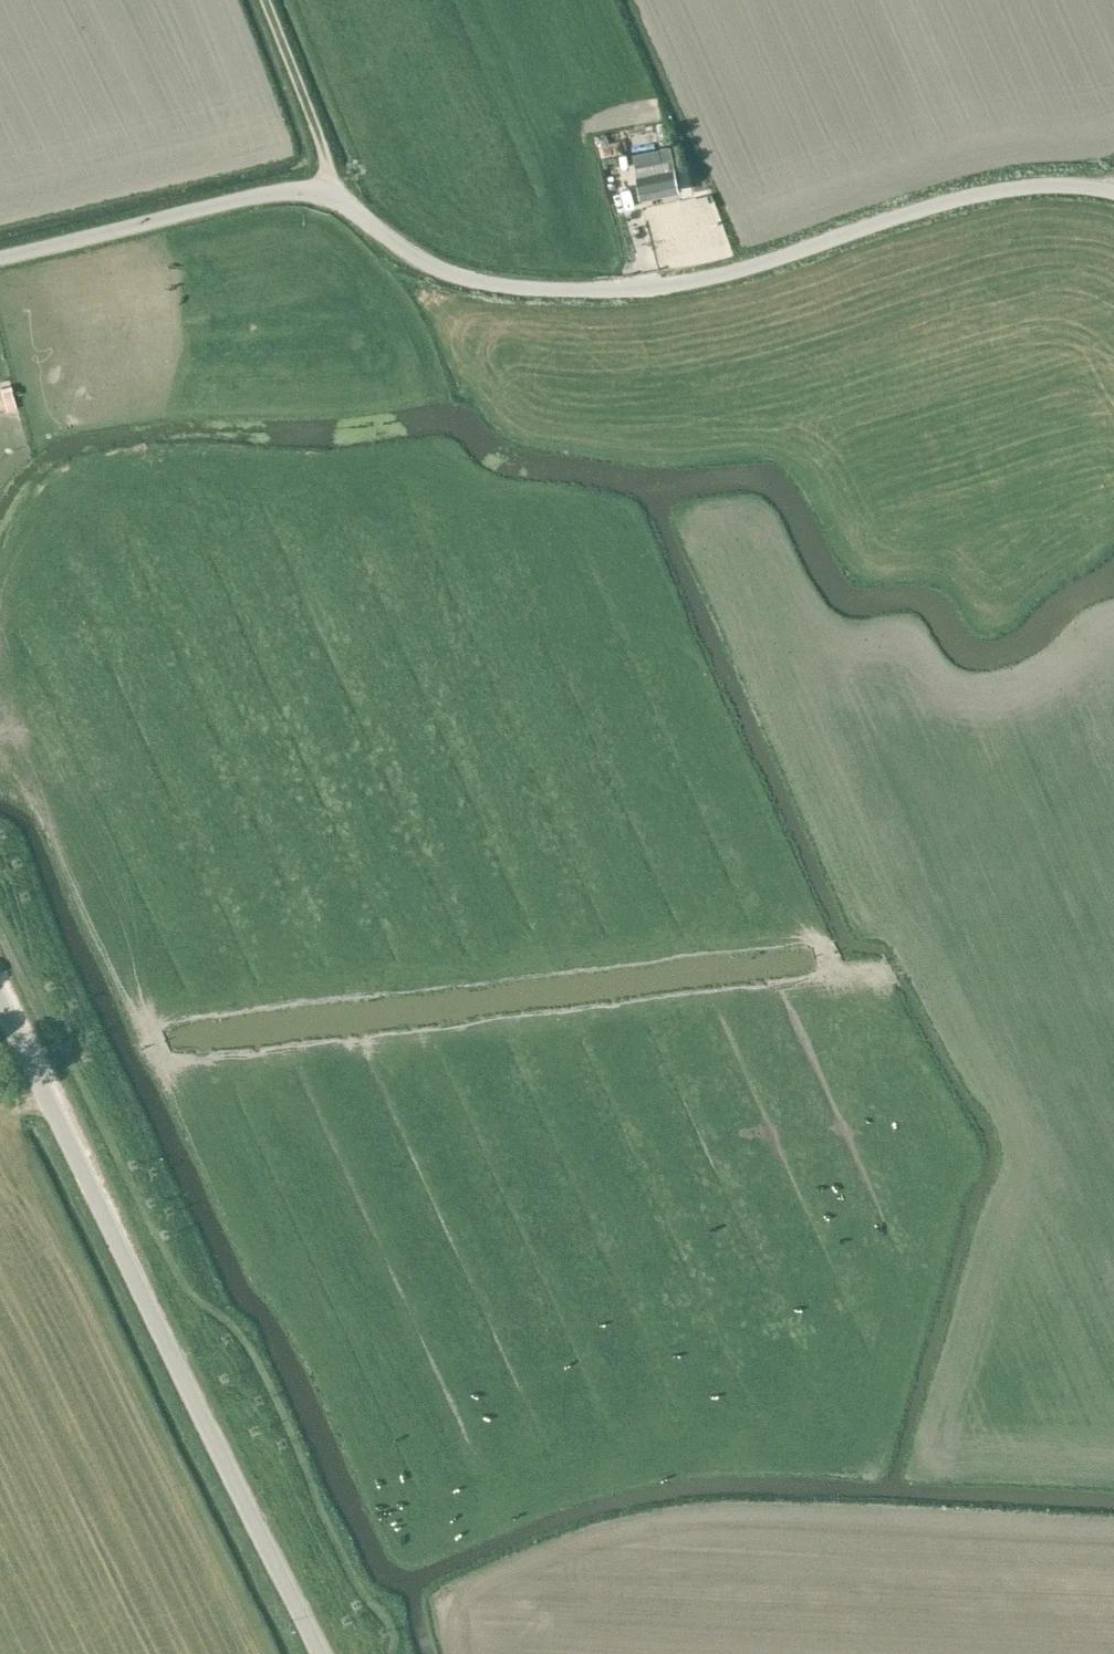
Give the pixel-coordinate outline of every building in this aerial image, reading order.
[(678,192),(674,169),(669,144),(632,151),(636,176),(641,199),(678,192)]
